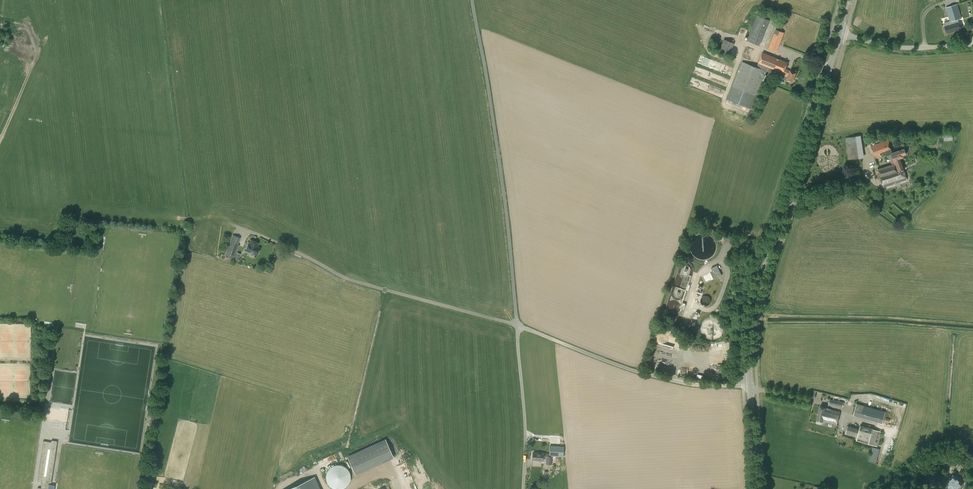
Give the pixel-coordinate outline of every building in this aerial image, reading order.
[(944,23),(945,26),(947,34),(961,29),(959,22),(958,22),(958,20),(961,18),(957,4),(946,8),(950,21),(944,23)] [(747,40),(759,45),(770,20),(757,15),(747,40)] [(776,30),(768,49),(777,52),(784,33),(776,30)] [(729,56),(734,43),(724,39),(719,52),(729,56)] [(767,75),(769,68),(784,73),(782,78),(787,80),(786,80),(792,83),(796,73),(790,70),(790,71),(786,69),(788,62),(763,52),(757,67),(742,62),(727,99),(751,109),(765,74),(767,75)] [(861,136),(845,138),(848,160),(864,158),(861,136)] [(886,150),(887,153),(892,151),(888,140),(884,142),(886,146),(882,147),(883,151),(886,150)] [(880,157),(879,153),(883,151),(882,147),(886,146),(884,142),(871,146),(875,158),(880,157)] [(892,153),(892,151),(887,153),(888,156),(886,157),(887,161),(891,160),(892,162),(895,161),(895,160),(900,158),(903,157),(903,156),(903,155),(906,154),(904,149),(892,153)] [(907,180),(904,170),(900,158),(895,160),(895,161),(892,162),(893,164),(878,169),(883,187),(907,180)] [(238,244),(240,238),(232,235),(225,256),(234,259),(239,245),(238,244)] [(257,255),(260,248),(257,247),(258,243),(251,240),(250,244),(249,243),(246,251),(257,255)] [(717,266),(711,269),(716,278),(722,276),(717,266)] [(882,424),(885,412),(857,404),(853,416),(882,424)] [(817,420),(822,422),(822,421),(836,424),(839,411),(826,408),(820,406),(817,420)] [(847,426),(845,434),(852,436),(854,428),(847,426)] [(859,431),(857,437),(875,442),(878,431),(870,428),(868,434),(859,431)] [(387,439),(347,455),(355,474),(394,459),(387,439)] [(55,485),(49,484),(49,483),(51,483),(57,441),(52,440),(51,442),(43,441),(37,481),(42,482),(41,488),(38,488),(37,488),(54,488),(55,485)] [(870,461),(876,463),(880,452),(873,449),(870,461)] [(533,452),(532,460),(544,461),(544,458),(546,458),(546,456),(548,456),(549,455),(549,453),(547,453),(544,453),(538,453),(533,452)] [(946,461),(953,468),(958,464),(951,457),(946,461)] [(916,468),(922,465),(918,459),(913,462),(916,468)] [(328,479),(328,480),(328,481),(328,482),(329,482),(329,483),(329,484),(330,485),(330,486),(331,486),(331,487),(332,487),(332,488),(333,488),(334,488),(346,488),(347,488),(348,488),(348,487),(349,487),(349,486),(350,486),(350,485),(351,484),(351,483),(351,482),(352,481),(352,480),(352,479),(352,478),(352,477),(352,476),(351,475),(351,474),(351,473),(350,473),(350,472),(350,471),(349,471),(349,470),(348,470),(348,469),(347,469),(346,468),(345,468),(344,467),(343,467),(342,467),(341,467),(340,467),(339,467),(338,467),(337,467),(336,467),(335,467),(335,468),(334,468),(333,469),(332,469),(332,470),(331,470),(331,471),(330,471),(330,472),(330,473),(329,473),(329,474),(329,475),(328,475),(328,476),(328,477),(328,478),(328,479)] [(953,475),(944,484),(949,488),(958,488),(963,484),(953,475)] [(313,477),(288,488),(319,488),(313,477)]
